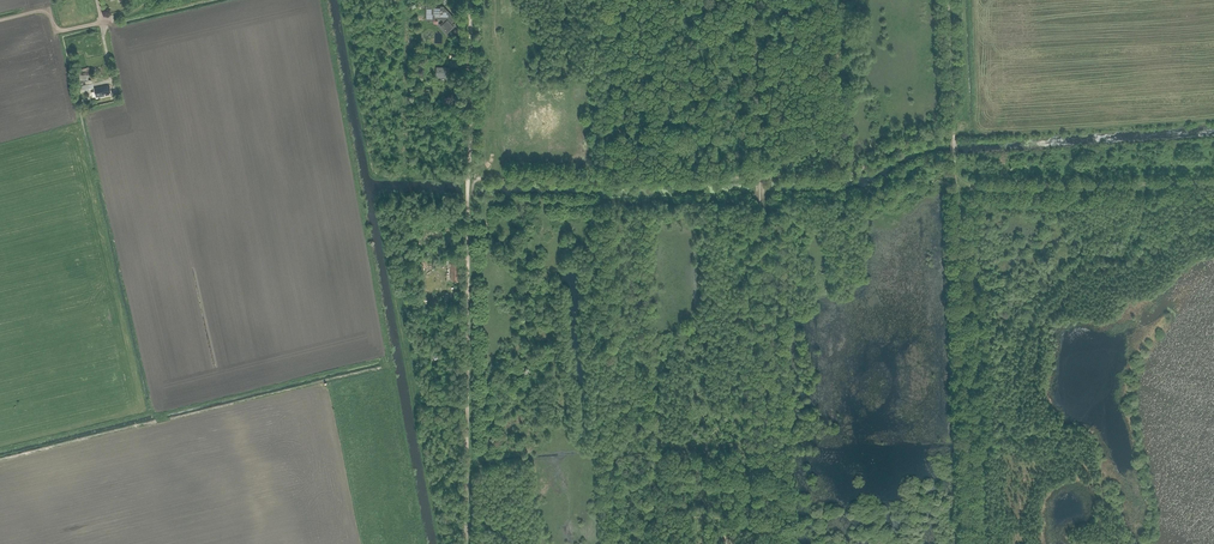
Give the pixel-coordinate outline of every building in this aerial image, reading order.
[(427,8),(427,19),(434,19),(434,18),(442,18),(446,22),(441,26),(447,32),(454,26),(451,23),(454,20),(446,10),(442,10),(442,8),(427,8)] [(450,68),(436,68),(436,78),(449,79),(450,68)] [(80,85),(80,87),(78,88),(80,93),(82,93),(81,90),(83,90),(83,93),(85,92),(85,89),(86,89),(87,94),(90,93),(89,88),(93,87),(92,83),(89,83),(89,81),(87,81),(87,84),(83,85),(82,83),(80,83),(80,85)] [(110,93),(111,92),(110,87),(108,87),(108,85),(94,88),(96,97),(110,94),(110,93)] [(460,281),(460,264),(450,264),(450,279),(452,279),(452,281),(460,281)]
